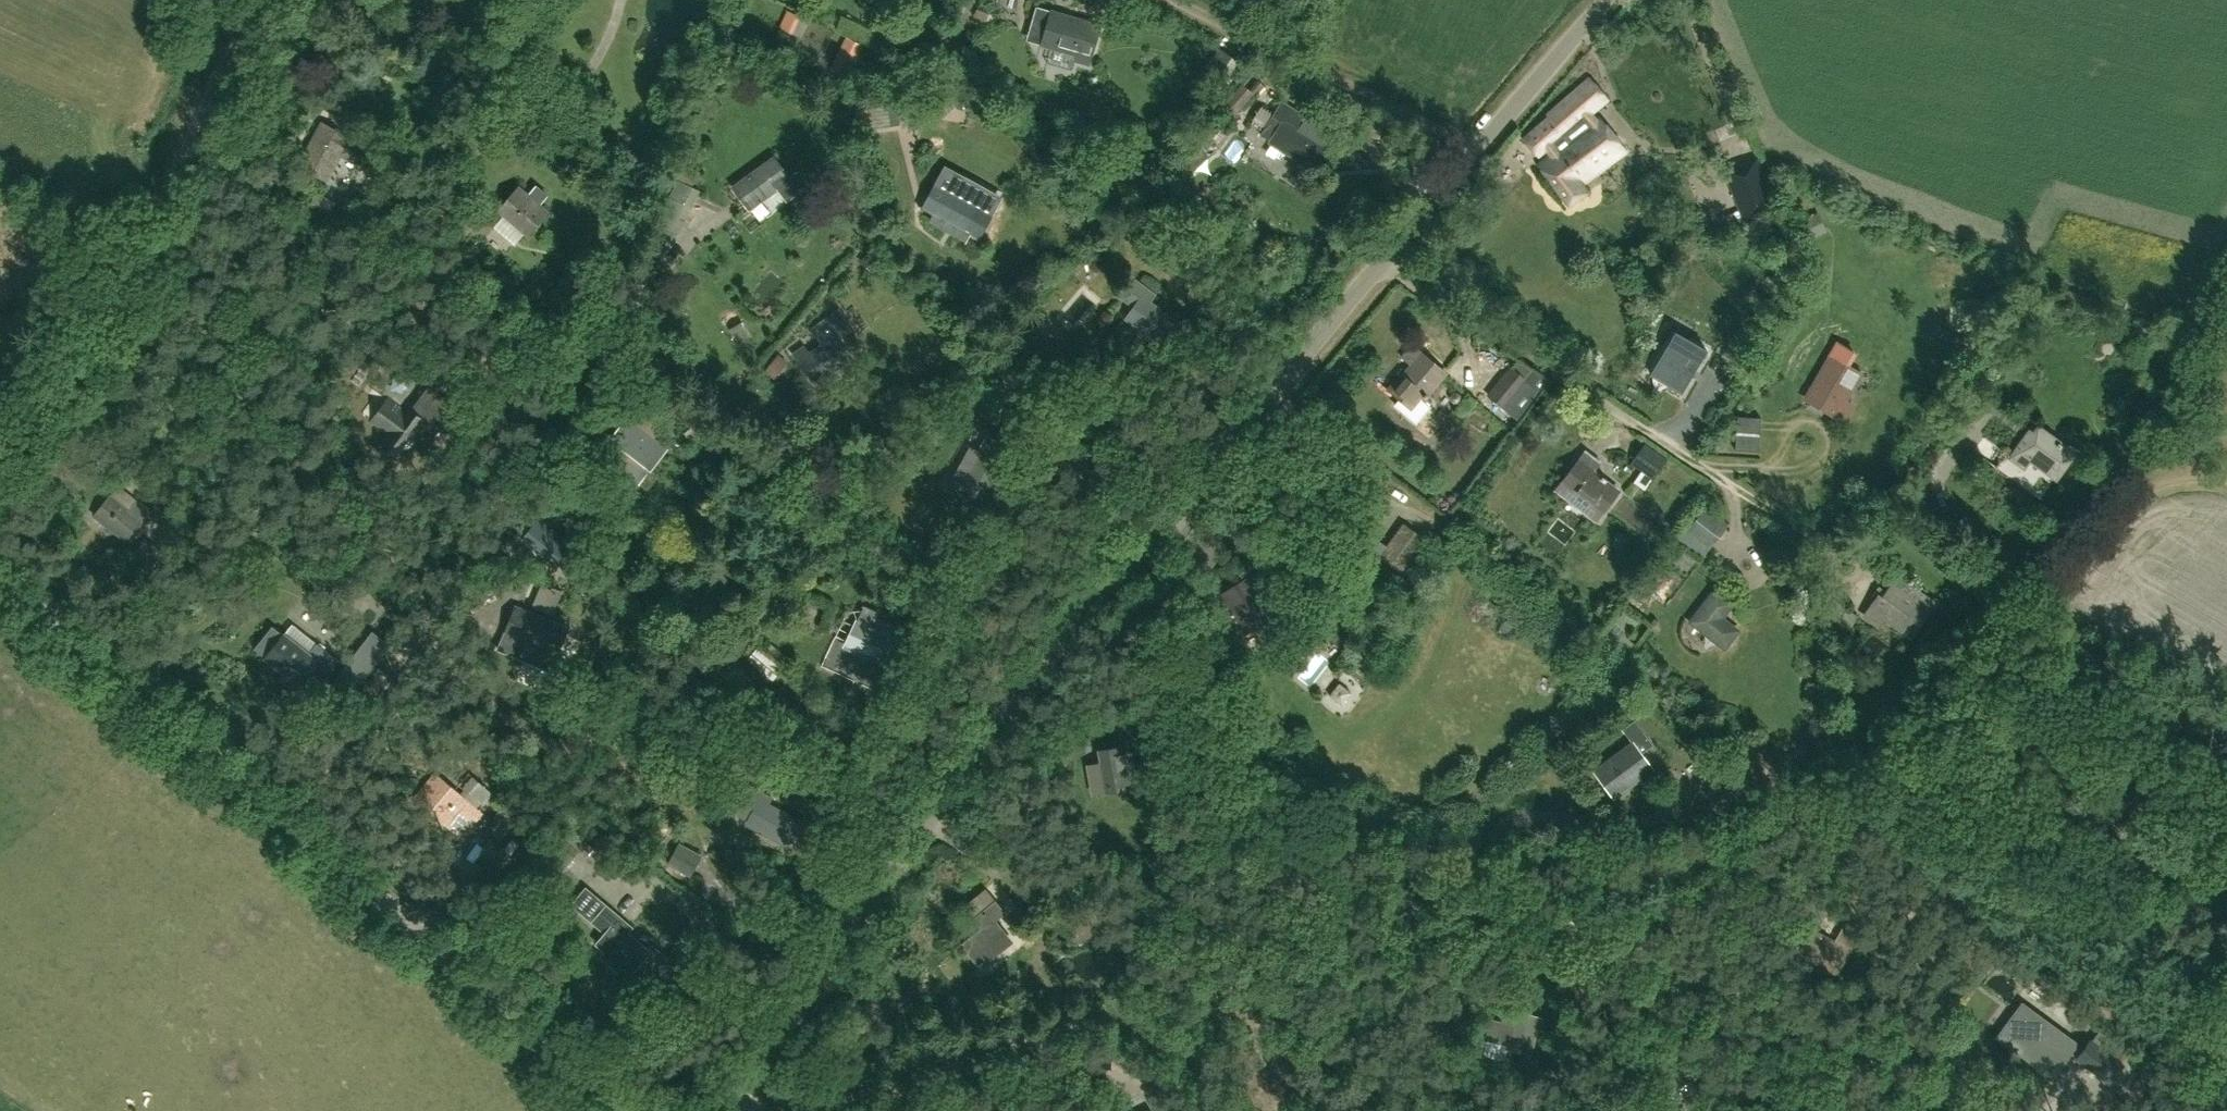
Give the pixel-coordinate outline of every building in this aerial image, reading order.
[(1098,30),(1051,17),(1052,11),(1036,6),(1030,27),(1045,31),(1041,44),(1077,55),(1075,60),(1088,64),(1098,30)] [(831,69),(848,77),(863,45),(847,37),(831,69)] [(1210,60),(1226,69),(1233,56),(1217,47),(1210,60)] [(1626,150),(1599,116),(1596,119),(1591,113),(1607,99),(1589,78),(1548,114),(1550,116),(1524,139),(1538,156),(1551,144),(1555,150),(1537,163),(1568,205),(1586,191),(1581,184),(1626,150)] [(1312,167),(1332,133),(1282,102),(1263,133),(1273,138),(1270,142),(1312,167)] [(380,174),(386,162),(328,130),(307,169),(326,179),(341,152),(380,174)] [(790,179),(774,157),(734,186),(743,199),(748,196),(754,205),(764,198),(760,194),(777,182),(788,197),(807,184),(799,172),(790,179)] [(1776,206),(1757,158),(1724,171),(1744,219),(1776,206)] [(518,186),(498,209),(528,234),(542,218),(529,207),(535,200),(518,186)] [(991,213),(948,190),(947,192),(938,187),(933,197),(942,202),(940,204),(945,207),(940,216),(978,237),(991,213)] [(1182,207),(1176,192),(1167,196),(1173,210),(1182,207)] [(337,206),(316,194),(308,207),(329,220),(337,206)] [(466,234),(487,210),(471,195),(449,220),(466,234)] [(1165,347),(1181,325),(1150,302),(1155,295),(1135,280),(1122,297),(1135,306),(1132,310),(1137,313),(1130,321),(1165,347)] [(824,343),(809,354),(800,341),(791,348),(815,383),(851,357),(837,339),(852,328),(839,310),(813,328),(824,343)] [(1695,356),(1709,338),(1680,316),(1666,334),(1667,335),(1653,354),(1680,374),(1694,356),(1695,356)] [(1413,344),(1402,357),(1411,365),(1389,390),(1415,412),(1428,396),(1425,393),(1441,374),(1425,361),(1428,357),(1413,344)] [(1478,371),(1479,357),(1464,356),(1463,369),(1478,371)] [(1833,357),(1810,395),(1825,404),(1822,409),(1842,420),(1851,404),(1838,396),(1848,380),(1851,383),(1858,371),(1833,357)] [(440,431),(448,421),(427,405),(446,381),(424,364),(416,375),(424,382),(404,407),(390,397),(372,420),(386,431),(379,441),(401,458),(429,423),(440,431)] [(1530,368),(1500,406),(1517,420),(1546,377),(1530,368)] [(649,464),(663,443),(630,422),(617,443),(609,437),(598,454),(624,471),(635,455),(649,464)] [(2023,440),(2011,457),(2024,466),(2033,454),(2049,466),(2046,470),(2056,477),(2074,454),(2038,428),(2027,443),(2023,440)] [(996,478),(1011,450),(997,442),(994,447),(985,442),(979,451),(976,449),(966,467),(970,469),(964,480),(1000,499),(997,504),(1010,511),(1021,492),(996,478)] [(1645,442),(1630,463),(1653,479),(1668,458),(1645,442)] [(1565,486),(1600,512),(1618,490),(1592,470),(1598,462),(1585,452),(1572,468),(1576,471),(1565,486)] [(1787,476),(1794,485),(1809,473),(1802,464),(1787,476)] [(93,514),(130,543),(155,510),(138,496),(128,509),(109,493),(93,514)] [(1709,545),(1724,526),(1704,510),(1689,529),(1709,545)] [(1377,539),(1400,568),(1425,549),(1402,520),(1377,539)] [(162,550),(147,538),(135,553),(149,566),(162,550)] [(1263,567),(1255,572),(1210,600),(1236,640),(1288,607),(1263,567)] [(1899,575),(1892,585),(1881,601),(1877,598),(1865,615),(1879,624),(1887,612),(1903,623),(1901,628),(1911,635),(1935,601),(1899,575)] [(1714,590),(1689,622),(1716,642),(1730,623),(1722,618),(1732,604),(1714,590)] [(557,654),(567,629),(523,610),(512,634),(506,631),(499,646),(520,655),(526,641),(557,654)] [(288,615),(279,625),(305,645),(313,634),(288,615)] [(886,622),(882,632),(857,620),(850,635),(855,637),(850,647),(889,666),(905,631),(886,622)] [(273,627),(255,649),(286,673),(282,677),(297,689),(317,663),(329,673),(339,661),(317,643),(308,654),(284,634),(283,635),(273,627)] [(363,680),(390,645),(373,632),(346,666),(363,680)] [(771,683),(785,666),(760,645),(745,662),(771,683)] [(1335,705),(1349,686),(1320,664),(1306,682),(1335,705)] [(1631,743),(1594,773),(1613,796),(1638,776),(1640,779),(1653,768),(1641,753),(1652,744),(1633,720),(1621,729),(1631,743)] [(1113,772),(1133,772),(1132,744),(1103,745),(1104,758),(1090,759),(1092,788),(1114,787),(1113,772)] [(463,787),(476,794),(484,780),(471,773),(463,787)] [(479,812),(434,775),(416,797),(448,824),(459,811),(472,821),(479,812)] [(750,785),(738,806),(757,816),(752,826),(790,846),(803,822),(768,803),(772,797),(750,785)] [(504,805),(485,826),(497,837),(516,816),(504,805)] [(592,839),(601,828),(587,816),(578,827),(592,839)] [(1004,911),(995,901),(974,918),(982,928),(962,944),(980,965),(1001,948),(1002,949),(1011,942),(994,920),(1004,911)] [(649,950),(629,933),(633,928),(607,906),(593,921),(607,933),(598,944),(607,952),(613,945),(628,958),(622,965),(632,973),(639,965),(657,980),(672,962),(653,945),(649,950)] [(1807,955),(1836,972),(1860,932),(1846,924),(1834,944),(1819,934),(1807,955)] [(2078,1045),(2023,1004),(1998,1038),(2053,1079),(2078,1045)] [(1548,1021),(1517,1013),(1509,1043),(1532,1049),(1538,1029),(1546,1031),(1548,1021)] [(2109,1079),(2123,1059),(2109,1049),(2094,1037),(2079,1057),(2095,1068),(2109,1079)]
